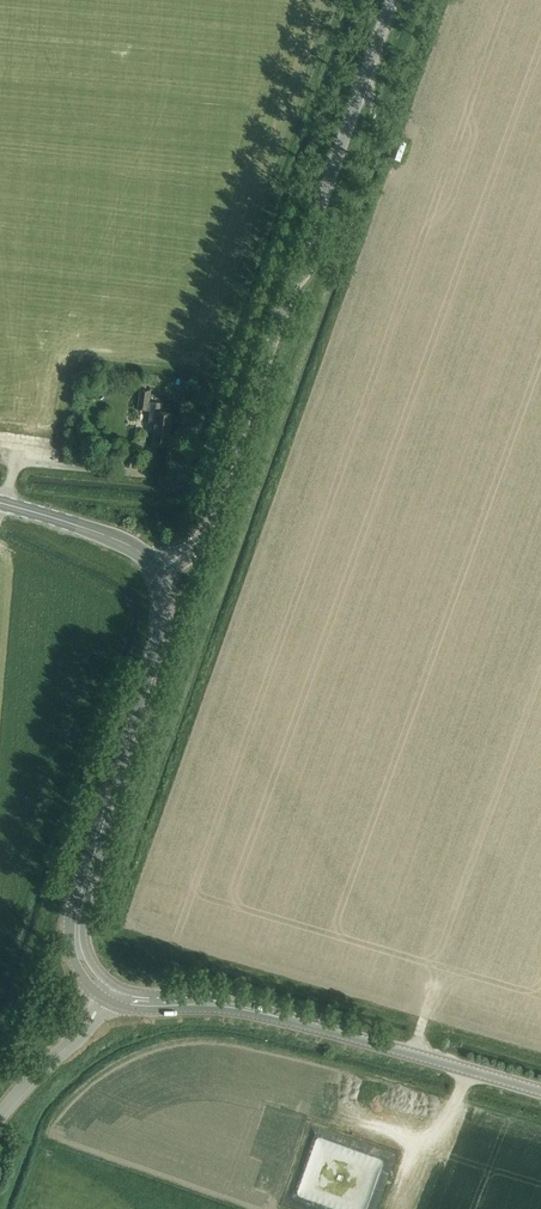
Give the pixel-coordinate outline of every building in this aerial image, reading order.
[(399,161),(406,144),(396,140),(390,158),(399,161)] [(155,446),(167,448),(171,414),(159,413),(160,404),(148,402),(150,391),(140,390),(138,409),(151,411),(149,422),(155,423),(152,446),(155,446)] [(99,451),(98,459),(113,461),(114,453),(99,451)]
